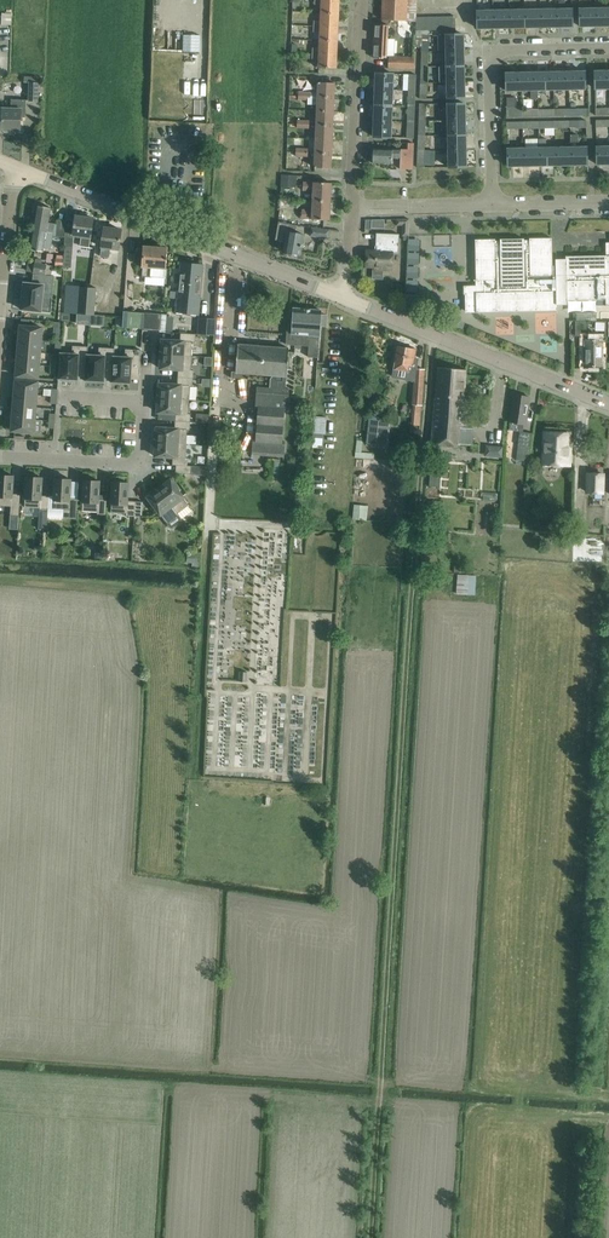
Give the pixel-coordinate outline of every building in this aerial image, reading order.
[(315,4),(321,5),(321,12),(339,13),(339,0),(315,0),(315,4)] [(382,20),(406,21),(407,20),(415,20),(415,0),(383,0),(382,20)] [(595,9),(596,26),(608,25),(608,8),(595,9)] [(556,9),(541,10),(541,27),(557,27),(556,9)] [(572,9),(556,9),(557,27),(573,26),(572,9)] [(596,26),(595,9),(579,9),(580,26),(596,26)] [(509,10),(493,11),(493,28),(509,27),(509,10)] [(525,10),(509,10),(509,27),(525,27),(525,10)] [(541,27),(541,10),(525,10),(525,27),(541,27)] [(493,28),(493,11),(477,11),(477,28),(493,28)] [(314,20),(314,26),(338,27),(339,13),(321,12),(321,21),(314,20)] [(389,25),(387,25),(374,24),(372,57),(387,58),(389,25)] [(338,27),(314,26),(313,32),(320,32),(320,40),(338,41),(338,27)] [(446,50),(464,50),(463,34),(446,34),(446,50)] [(338,41),(320,40),(319,48),(313,48),(312,53),(337,54),(338,41)] [(464,50),(446,50),(447,66),(464,66),(464,50)] [(337,54),(312,53),(312,59),(319,59),(319,67),(336,68),(337,54)] [(388,67),(414,68),(415,59),(389,58),(388,67)] [(464,66),(447,66),(439,66),(439,82),(447,82),(464,82),(464,66)] [(569,72),(570,89),(585,89),(585,71),(569,72)] [(595,71),(595,88),(608,88),(608,71),(595,71)] [(537,72),(522,73),(522,90),(530,90),(530,99),(538,99),(538,90),(537,72)] [(554,89),(553,72),(537,72),(538,90),(554,89)] [(569,72),(553,72),(554,89),(570,89),(569,72)] [(376,73),(375,89),(393,90),(394,74),(376,73)] [(522,90),(522,73),(506,73),(506,90),(522,90)] [(39,77),(24,77),(24,82),(30,82),(29,100),(38,101),(39,77)] [(318,96),(334,97),(335,83),(319,82),(318,96)] [(464,82),(447,82),(447,98),(465,98),(464,82)] [(393,90),(375,89),(375,105),(392,105),(393,90)] [(334,97),(318,96),(311,96),(311,92),(304,92),(303,99),(308,100),(308,104),(318,105),(317,110),(334,111),(334,97)] [(517,98),(508,99),(508,108),(518,108),(517,98)] [(2,108),(1,130),(4,130),(5,132),(10,132),(11,131),(21,131),(21,117),(25,117),(26,99),(11,99),(11,108),(2,108)] [(603,109),(603,99),(596,99),(597,116),(608,116),(608,109),(603,109)] [(448,119),(465,119),(465,103),(448,103),(448,119)] [(375,105),(374,121),(392,121),(392,105),(375,105)] [(523,119),(522,107),(518,108),(508,108),(507,108),(508,119),(523,119)] [(539,118),(538,111),(523,112),(523,107),(522,107),(523,119),(539,118)] [(334,111),(317,110),(317,125),(333,125),(334,111)] [(465,119),(448,119),(448,135),(466,135),(465,119)] [(597,121),(597,134),(608,134),(608,120),(597,121)] [(392,121),(374,121),(374,136),(391,137),(392,121)] [(317,125),(316,139),(333,139),(333,125),(317,125)] [(466,151),(466,135),(448,135),(449,151),(466,151)] [(587,147),(579,147),(579,135),(571,135),(571,147),(572,165),(587,164),(587,147)] [(333,139),(316,139),(315,153),(332,153),(333,139)] [(555,148),(547,148),(547,140),(539,140),(539,148),(540,165),(556,165),(555,148)] [(596,147),(597,164),(608,164),(608,146),(596,147)] [(571,147),(555,148),(556,165),(572,165),(571,147)] [(414,149),(385,148),(373,148),(373,163),(392,163),(392,158),(400,158),(400,169),(413,169),(414,149)] [(524,166),(523,148),(507,149),(508,166),(524,166)] [(540,165),(539,148),(523,148),(524,166),(540,165)] [(437,151),(425,151),(418,151),(417,166),(436,167),(437,151)] [(466,167),(466,151),(449,151),(449,167),(466,167)] [(315,153),(315,167),(331,168),(332,153),(315,153)] [(303,181),(303,190),(314,190),(313,200),(331,201),(332,183),(319,182),(303,181)] [(302,210),(301,218),(312,218),(312,219),(318,219),(330,220),(331,201),(313,200),(313,211),(306,210),(302,210)] [(37,205),(34,225),(48,227),(54,228),(55,223),(49,223),(49,219),(51,207),(37,205)] [(76,216),(74,228),(73,235),(82,236),(80,246),(89,247),(90,237),(93,218),(76,216)] [(372,219),(371,227),(384,227),(384,219),(372,219)] [(304,234),(295,233),(297,225),(279,222),(275,240),(286,242),(284,252),(300,255),(304,234)] [(34,225),(30,249),(44,251),(45,247),(51,248),(53,233),(54,228),(48,227),(34,225)] [(104,227),(103,239),(102,246),(102,247),(100,256),(109,257),(110,248),(119,249),(120,242),(122,230),(104,227)] [(329,230),(311,227),(310,236),(328,238),(329,230)] [(73,233),(66,232),(65,244),(63,267),(71,268),(73,235),(73,233)] [(399,234),(376,233),(376,246),(377,246),(377,250),(366,250),(365,267),(376,267),(376,266),(382,266),(382,270),(393,270),(393,252),(399,253),(399,234)] [(467,311),(476,311),(477,312),(557,310),(557,311),(557,300),(567,300),(567,301),(568,300),(597,299),(597,300),(597,299),(606,299),(606,306),(607,306),(607,305),(608,305),(608,242),(606,242),(606,247),(606,256),(567,256),(566,256),(566,264),(556,264),(556,263),(555,264),(552,264),(552,242),(552,238),(529,238),(529,240),(524,240),(524,238),(523,238),(523,240),(501,240),(501,239),(500,239),(500,240),(495,240),(495,239),(475,239),(475,240),(476,240),(476,280),(477,280),(477,287),(466,287),(467,311)] [(144,246),(143,258),(142,266),(144,267),(143,276),(145,276),(144,284),(164,286),(165,278),(166,278),(168,247),(144,246)] [(45,274),(46,264),(35,262),(33,272),(45,274)] [(181,262),(180,274),(176,312),(199,315),(202,277),(203,265),(181,262)] [(21,299),(20,307),(21,307),(21,309),(41,311),(43,296),(52,297),(55,276),(34,273),(34,274),(34,283),(24,282),(22,299),(21,299)] [(61,301),(60,312),(94,316),(96,287),(63,285),(61,301)] [(406,294),(406,304),(406,306),(411,308),(416,310),(417,310),(418,295),(406,294)] [(288,331),(287,344),(308,346),(307,356),(318,356),(321,324),(327,324),(327,315),(321,314),(321,310),(294,308),(292,332),(288,331)] [(124,311),(123,326),(123,327),(166,331),(166,324),(167,314),(124,311)] [(217,319),(199,317),(198,334),(216,335),(217,319)] [(587,321),(576,322),(576,337),(587,336),(587,321)] [(42,327),(20,325),(19,338),(41,340),(42,327)] [(160,345),(159,353),(192,355),(193,342),(195,342),(196,334),(180,333),(180,340),(162,339),(162,345),(160,345)] [(41,340),(19,338),(18,350),(40,352),(41,340)] [(585,355),(586,355),(586,366),(603,366),(603,347),(606,348),(606,339),(584,339),(585,355)] [(232,375),(231,378),(248,379),(249,373),(273,375),(271,378),(270,388),(276,388),(285,389),(286,380),(287,376),(288,356),(292,357),(292,352),(289,352),(289,348),(238,344),(236,371),(232,371),(232,375)] [(86,370),(88,346),(73,345),(72,353),(61,353),(59,378),(60,378),(60,380),(70,381),(70,379),(77,379),(78,370),(86,370)] [(416,349),(396,345),(393,362),(396,363),(393,377),(413,381),(414,368),(416,369),(418,359),(414,358),(416,349)] [(113,372),(114,348),(101,347),(100,355),(89,355),(90,346),(88,346),(86,370),(86,380),(87,380),(87,382),(96,383),(96,381),(104,381),(104,371),(113,372)] [(140,374),(141,350),(127,349),(127,357),(116,356),(116,348),(114,348),(113,372),(112,382),(113,382),(113,384),(123,384),(123,382),(130,383),(131,373),(140,374)] [(40,352),(18,350),(17,363),(39,365),(40,352)] [(191,369),(192,355),(159,353),(159,362),(160,362),(160,368),(178,369),(178,377),(193,378),(194,369),(191,369)] [(39,365),(17,363),(16,376),(38,377),(39,365)] [(438,367),(437,379),(431,444),(459,446),(459,444),(472,445),(473,428),(467,428),(470,399),(464,398),(466,369),(438,367)] [(424,369),(416,369),(414,368),(413,381),(412,405),(422,406),(424,369)] [(192,386),(193,378),(178,377),(177,384),(159,383),(159,389),(157,389),(156,397),(189,399),(190,386),(192,386)] [(38,382),(16,380),(15,393),(37,394),(38,382)] [(253,442),(252,451),(284,454),(285,444),(281,444),(282,427),(284,410),(288,411),(289,389),(285,389),(276,388),(270,388),(257,387),(255,405),(258,406),(255,442),(253,442)] [(37,394),(15,393),(14,405),(36,407),(37,394)] [(514,394),(512,406),(510,422),(526,424),(530,397),(514,394)] [(188,413),(189,399),(156,397),(156,406),(158,406),(158,412),(176,413),(175,421),(190,422),(191,413),(188,413)] [(36,407),(14,405),(13,417),(35,419),(36,407)] [(391,417),(370,414),(367,443),(388,445),(391,417)] [(35,419),(13,417),(12,430),(34,432),(35,419)] [(325,419),(314,418),(313,434),(324,434),(325,419)] [(190,430),(190,422),(175,421),(175,428),(157,427),(156,433),(154,433),(154,441),(186,443),(187,429),(190,430)] [(544,431),(541,465),(571,467),(572,443),(570,443),(570,433),(544,431)] [(520,432),(517,460),(529,461),(532,433),(520,432)] [(185,457),(186,443),(154,441),(153,450),(155,450),(155,456),(173,457),(173,465),(188,465),(188,457),(185,457)] [(502,448),(486,447),(485,457),(501,458),(502,448)] [(188,466),(177,466),(176,474),(191,474),(191,466),(188,466)] [(439,487),(441,472),(430,471),(429,486),(439,487)] [(10,515),(19,515),(20,494),(12,493),(13,475),(7,475),(7,473),(0,472),(0,505),(11,506),(10,515)] [(25,507),(40,508),(39,517),(48,517),(49,496),(41,495),(42,477),(36,477),(36,475),(28,474),(28,476),(27,476),(25,507)] [(587,474),(586,493),(603,494),(603,474),(587,474)] [(53,509),(64,509),(63,518),(76,519),(78,497),(70,497),(71,479),(64,478),(65,476),(57,476),(57,478),(55,478),(53,509)] [(107,499),(98,498),(100,480),(93,480),(93,478),(86,478),(85,480),(84,479),(82,510),(97,511),(97,514),(106,514),(107,499)] [(165,482),(158,487),(177,513),(189,504),(171,480),(166,483),(165,482)] [(129,483),(111,482),(110,506),(112,506),(112,512),(126,513),(126,516),(134,516),(135,501),(128,501),(129,483)] [(152,493),(147,497),(166,521),(171,528),(182,520),(177,513),(158,487),(151,492),(152,493)] [(143,502),(135,501),(134,516),(142,517),(143,502)] [(354,504),(353,518),(366,519),(368,505),(354,504)] [(457,575),(456,594),(468,595),(469,575),(462,575),(457,575)]
